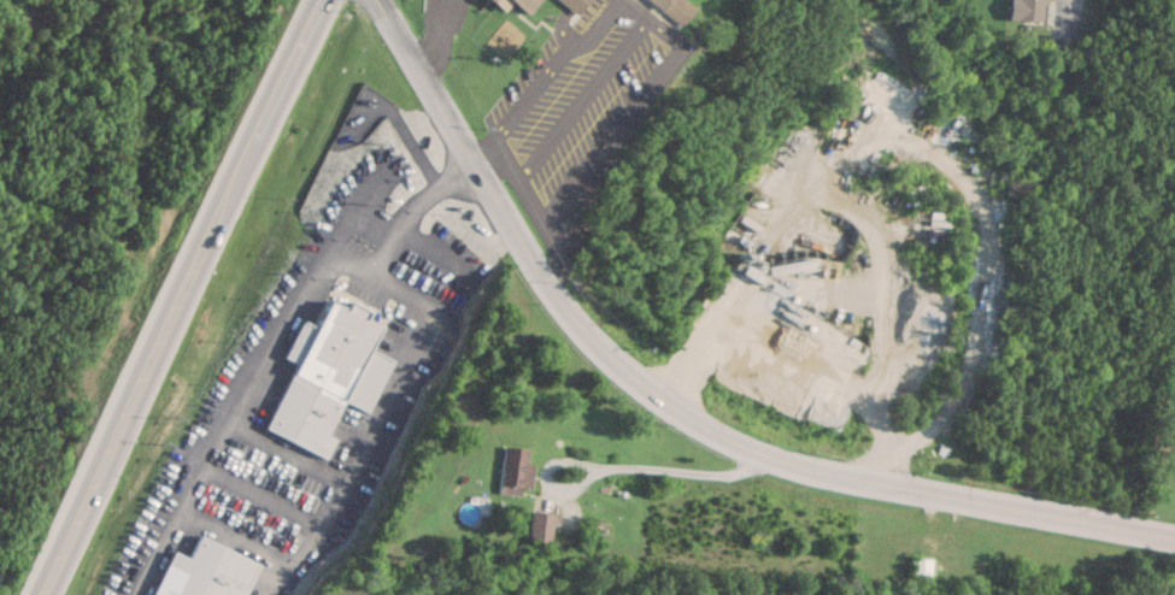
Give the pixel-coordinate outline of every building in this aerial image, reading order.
[(538,0),(508,0),(527,15),(538,0)] [(576,14),(586,0),(557,0),(576,14)] [(681,0),(647,0),(678,26),(692,9),(681,0)] [(1042,22),(1044,0),(1013,0),(1011,20),(1042,22)] [(876,88),(895,101),(903,89),(884,76),(876,88)] [(767,290),(788,300),(793,291),(771,281),(767,290)] [(268,432),(331,456),(338,438),(332,436),(345,401),(373,412),(394,359),(371,351),(381,326),(366,320),(370,309),(348,301),(346,308),(326,300),(316,327),(300,321),(285,359),(295,363),(268,432)] [(531,463),(525,463),(527,449),(501,447),(497,493),(518,495),(519,489),(529,490),(531,463)] [(525,543),(549,548),(555,516),(531,511),(525,543)] [(261,562),(199,537),(190,559),(171,551),(153,594),(247,594),(261,562)] [(930,558),(911,558),(911,574),(930,574),(930,558)]
